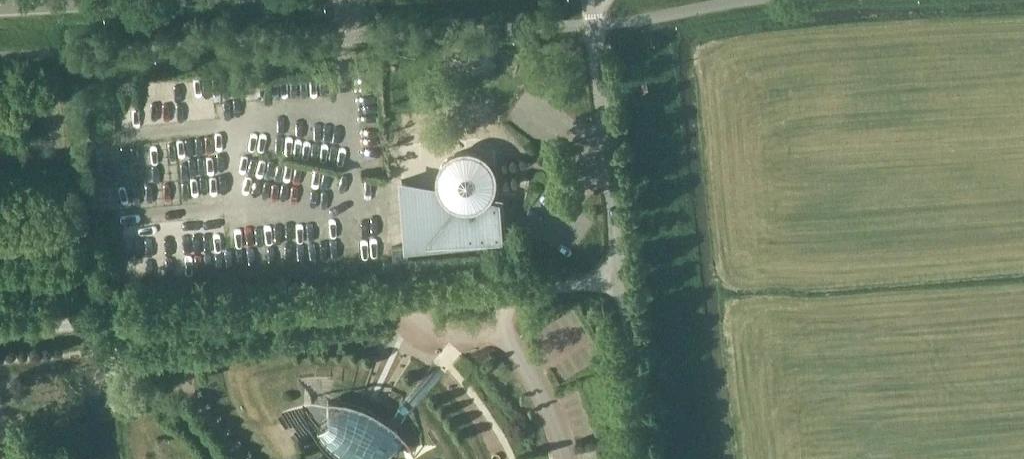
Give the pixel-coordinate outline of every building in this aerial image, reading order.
[(469,151),(466,151),(462,151),(458,152),(455,153),(453,155),(451,156),(448,158),(446,160),(444,163),(443,165),(442,167),(441,169),(440,172),(440,175),(440,179),(440,182),(440,183),(441,185),(442,188),(404,181),(404,180),(403,180),(408,245),(504,237),(500,197),(499,197),(499,198),(485,196),(488,193),(489,191),(490,189),(491,188),(492,186),(492,183),(493,180),(493,179),(493,177),(493,175),(493,173),(492,171),(492,170),(491,167),(490,165),(489,163),(488,161),(487,160),(484,157),(481,155),(478,153),(475,152),(473,151),(469,151)] [(330,420),(322,427),(334,439),(342,445),(350,450),(359,454),(369,456),(378,458),(387,458),(387,448),(402,435),(393,428),(386,422),(378,417),(370,412),(361,408),(352,405),(343,403),(331,401),(330,420)]
